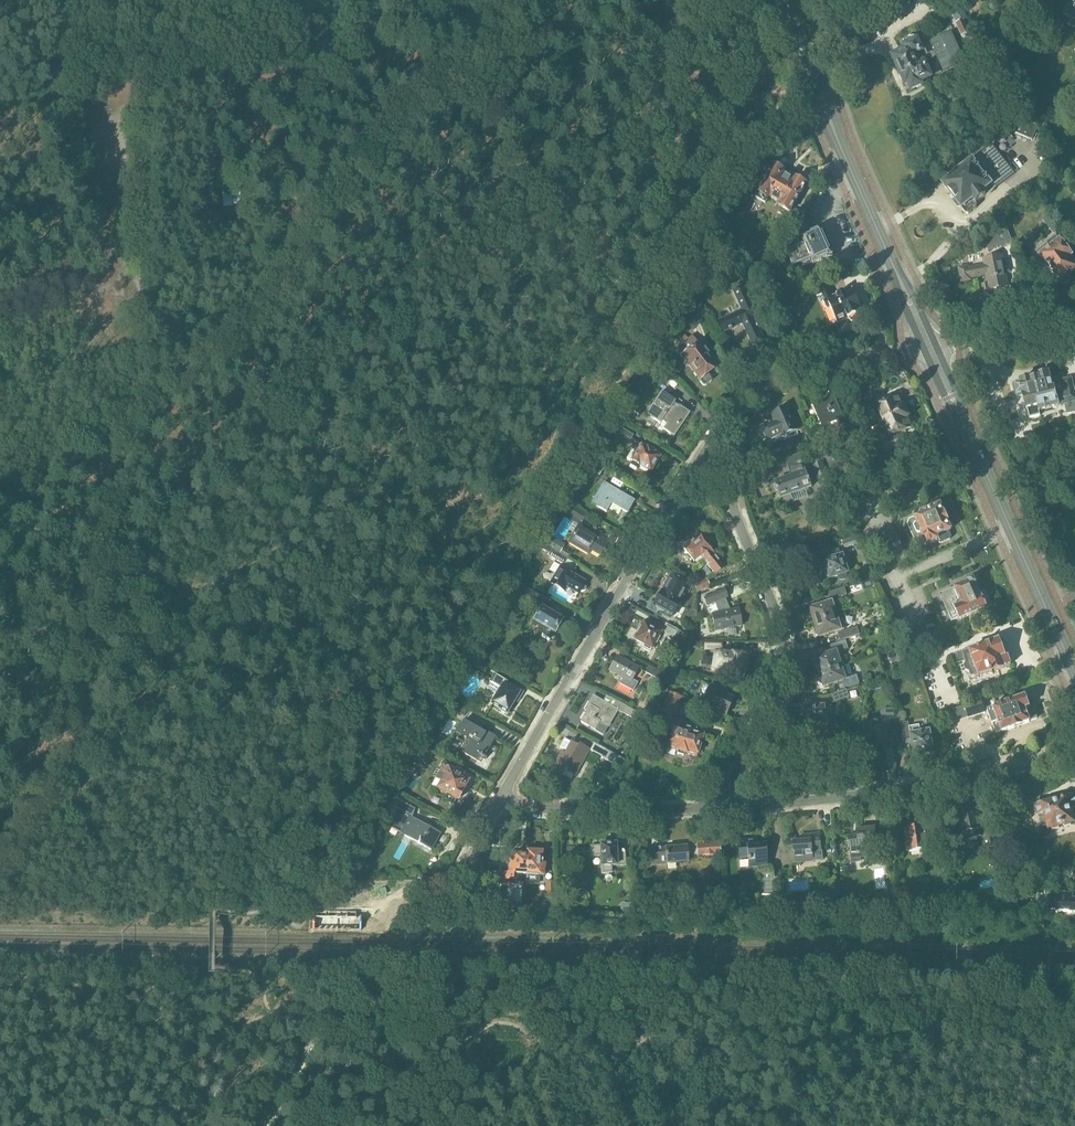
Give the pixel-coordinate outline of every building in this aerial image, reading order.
[(1074,5),(1070,4),(1067,5),(1064,13),(1065,16),(1069,17),(1066,24),(1074,28),(1074,2),(1074,5)] [(963,35),(969,33),(963,21),(968,19),(961,4),(951,9),(963,35)] [(924,58),(925,62),(938,56),(944,70),(963,61),(950,34),(931,42),(935,51),(927,55),(928,56),(924,58)] [(928,56),(927,55),(924,48),(926,47),(922,39),(917,41),(917,40),(916,41),(914,36),(912,37),(911,36),(910,36),(909,37),(908,37),(907,37),(907,38),(906,39),(904,40),(906,45),(905,45),(906,46),(900,49),(898,54),(892,56),(894,59),(893,62),(895,65),(897,66),(900,74),(900,76),(901,80),(904,80),(906,85),(908,83),(911,90),(922,85),(921,82),(928,78),(927,75),(929,73),(925,63),(926,63),(925,62),(924,58),(928,56)] [(1033,37),(1025,51),(1032,56),(1041,42),(1033,37)] [(1038,126),(1020,118),(1014,132),(1032,140),(1038,126)] [(1045,121),(1039,124),(1047,139),(1053,136),(1045,121)] [(995,189),(995,188),(1007,179),(1014,174),(992,146),(986,151),(943,183),(955,199),(954,202),(958,206),(960,206),(965,212),(969,213),(977,207),(977,203),(976,202),(986,195),(987,195),(987,196),(988,196),(990,196),(991,196),(992,195),(993,194),(994,194),(994,193),(995,192),(995,191),(995,190),(995,189)] [(784,170),(775,164),(756,197),(766,203),(770,196),(779,202),(778,204),(781,205),(791,212),(807,183),(798,178),(798,176),(798,174),(797,173),(789,169),(787,168),(785,169),(784,170)] [(1054,234),(1059,230),(1047,215),(1042,220),(1053,233),(1054,233),(1054,234)] [(814,264),(834,255),(822,228),(807,234),(807,233),(803,231),(801,235),(804,242),(786,250),(795,270),(813,262),(814,264)] [(1007,229),(993,236),(994,237),(995,241),(999,250),(1013,244),(1007,229)] [(1072,279),(1071,276),(1070,275),(1074,271),(1074,264),(1070,258),(1073,256),(1056,236),(1045,245),(1049,250),(1041,257),(1043,260),(1042,262),(1045,266),(1048,266),(1063,284),(1065,284),(1072,279)] [(769,255),(758,273),(766,278),(776,259),(769,255)] [(1006,294),(1005,287),(1008,287),(1004,266),(1005,266),(1003,255),(984,259),(985,265),(969,268),(968,266),(959,268),(962,282),(971,280),(970,278),(987,275),(990,290),(993,289),(995,296),(1006,294)] [(744,277),(750,291),(759,287),(753,273),(744,277)] [(860,322),(862,318),(861,314),(861,313),(864,312),(853,287),(832,297),(827,284),(823,286),(818,274),(808,278),(814,290),(817,296),(823,294),(826,300),(824,301),(828,309),(831,307),(838,323),(848,319),(849,319),(851,323),(856,324),(860,322)] [(782,286),(773,281),(769,287),(779,292),(782,286)] [(743,309),(720,320),(725,331),(733,327),(743,322),(753,344),(764,339),(758,324),(763,322),(760,315),(762,315),(757,303),(754,304),(746,286),(735,291),(743,309)] [(135,310),(134,289),(118,290),(119,311),(135,310)] [(687,305),(678,311),(682,316),(691,310),(687,305)] [(700,324),(691,311),(685,315),(694,328),(700,324)] [(792,330),(790,325),(789,325),(786,317),(779,320),(784,333),(792,330)] [(693,335),(688,339),(685,334),(680,338),(684,342),(688,347),(680,353),(684,360),(683,362),(686,366),(689,366),(703,384),(705,385),(711,380),(712,378),(708,373),(717,367),(693,335)] [(1074,411),(1074,387),(1072,377),(1052,383),(1050,373),(1038,376),(1039,378),(1033,380),(1032,378),(1021,381),(1015,383),(1014,385),(1016,395),(1019,396),(1024,395),(1028,409),(1031,418),(1041,415),(1040,411),(1059,406),(1066,404),(1068,413),(1074,411)] [(674,436),(690,413),(675,402),(675,401),(662,392),(646,414),(660,424),(662,421),(666,424),(663,429),(674,436)] [(859,409),(867,406),(868,410),(876,406),(876,404),(877,404),(878,404),(873,393),(855,401),(859,409)] [(876,406),(883,421),(907,411),(904,404),(902,405),(897,395),(878,404),(877,404),(876,404),(876,406)] [(855,414),(844,418),(840,410),(838,411),(833,398),(814,406),(823,427),(831,424),(835,432),(848,427),(851,435),(862,430),(855,414)] [(783,435),(797,428),(788,408),(774,415),(777,421),(763,427),(769,440),(783,434),(783,435)] [(890,437),(898,433),(912,427),(907,417),(910,416),(907,411),(883,421),(890,437)] [(615,419),(610,427),(631,440),(636,432),(615,419)] [(899,436),(898,433),(890,437),(891,439),(881,443),(886,453),(905,445),(901,435),(899,436)] [(654,465),(660,456),(654,452),(655,452),(648,447),(647,448),(637,441),(632,449),(637,452),(632,460),(633,461),(630,465),(637,468),(639,465),(640,465),(650,471),(651,469),(653,469),(655,467),(654,465)] [(603,470),(590,462),(586,469),(599,477),(603,470)] [(828,477),(823,462),(814,465),(820,480),(828,477)] [(791,495),(812,487),(804,464),(789,469),(792,478),(776,484),(776,485),(774,485),(776,492),(778,491),(784,506),(794,502),(791,495)] [(890,484),(897,480),(894,474),(886,477),(890,484)] [(627,513),(635,500),(604,482),(592,503),(607,512),(612,503),(627,513)] [(567,503),(562,511),(582,522),(587,514),(567,503)] [(941,505),(915,517),(909,520),(907,525),(916,546),(921,547),(927,545),(928,545),(929,545),(939,540),(940,542),(942,543),(951,538),(952,537),(949,531),(952,530),(948,521),(945,514),(941,505)] [(609,541),(590,530),(591,527),(584,523),(582,526),(579,524),(569,542),(589,553),(591,550),(600,555),(609,541)] [(717,556),(713,551),(698,532),(681,545),(694,562),(701,556),(716,575),(725,568),(716,557),(717,556)] [(563,546),(546,536),(542,542),(560,552),(563,546)] [(858,536),(843,541),(845,548),(860,543),(858,536)] [(549,553),(552,548),(543,543),(540,548),(549,553)] [(548,556),(564,565),(568,558),(552,549),(548,556)] [(840,549),(817,556),(820,564),(821,564),(824,570),(829,569),(831,577),(839,575),(840,577),(841,578),(843,578),(845,578),(846,576),(847,574),(846,572),(848,572),(843,555),(842,555),(840,549)] [(585,581),(581,579),(575,575),(576,574),(560,565),(554,575),(553,574),(551,574),(550,575),(549,577),(549,579),(549,581),(551,582),(550,583),(565,592),(567,588),(578,594),(580,589),(582,591),(584,591),(585,590),(586,588),(586,586),(585,585),(584,584),(585,581)] [(689,592),(693,585),(670,573),(670,574),(672,575),(662,593),(660,592),(653,605),(665,611),(663,614),(670,618),(671,615),(673,616),(681,601),(679,600),(684,590),(689,592)] [(695,586),(698,593),(710,587),(707,580),(695,586)] [(974,580),(961,586),(955,589),(949,592),(940,596),(949,617),(950,616),(952,621),(954,620),(954,622),(961,619),(961,620),(986,608),(986,607),(992,605),(988,594),(986,589),(979,593),(974,580)] [(521,581),(513,595),(519,599),(527,585),(521,581)] [(828,600),(847,594),(845,587),(826,593),(828,600)] [(715,631),(741,626),(738,609),(730,610),(725,598),(728,597),(725,590),(703,599),(706,606),(715,602),(719,612),(712,614),(715,631)] [(554,634),(563,620),(559,617),(560,614),(552,610),(551,613),(545,610),(550,601),(540,595),(534,605),(541,609),(533,622),(545,629),(542,634),(550,639),(553,634),(554,634)] [(815,622),(841,614),(836,600),(811,608),(811,610),(810,610),(809,612),(811,616),(812,617),(813,616),(815,622)] [(841,614),(815,622),(817,628),(816,628),(815,630),(816,634),(818,635),(819,635),(820,636),(845,628),(841,614)] [(661,632),(643,623),(635,638),(644,643),(642,647),(650,651),(652,647),(653,648),(657,640),(662,643),(666,636),(674,640),(677,631),(678,631),(679,630),(669,624),(666,623),(661,632)] [(841,639),(860,633),(858,626),(839,633),(841,639)] [(820,672),(845,664),(841,650),(848,647),(846,640),(831,645),(834,652),(815,658),(816,660),(815,660),(814,662),(815,665),(817,667),(818,666),(820,672)] [(1005,667),(1012,665),(1008,655),(1005,656),(999,640),(964,654),(966,659),(968,664),(966,667),(968,671),(971,673),(973,678),(979,675),(980,677),(992,673),(992,674),(994,673),(993,672),(1005,668),(1005,667)] [(745,671),(746,670),(748,654),(736,652),(736,654),(725,652),(725,653),(721,653),(720,658),(715,658),(714,667),(719,668),(719,671),(734,673),(742,674),(743,674),(744,673),(745,673),(745,672),(745,671)] [(633,679),(639,667),(616,656),(609,670),(623,677),(620,683),(634,691),(638,682),(633,679)] [(658,664),(655,670),(661,673),(664,667),(658,664)] [(845,664),(820,672),(822,678),(821,678),(820,680),(821,684),(823,685),(824,684),(825,686),(843,680),(845,687),(860,682),(857,675),(850,677),(845,664)] [(655,670),(648,667),(645,673),(658,679),(661,673),(655,670)] [(494,675),(490,683),(486,688),(497,694),(492,702),(500,707),(499,708),(508,713),(508,712),(508,711),(515,700),(516,701),(522,691),(494,675)] [(726,715),(733,698),(720,692),(720,691),(709,686),(709,687),(706,685),(703,687),(701,690),(703,693),(706,694),(701,704),(726,715)] [(835,702),(850,696),(847,689),(833,694),(835,702)] [(677,708),(681,696),(670,692),(666,704),(668,705),(665,712),(676,716),(679,709),(677,708)] [(622,713),(622,712),(642,724),(644,717),(607,695),(602,703),(592,697),(585,710),(587,711),(581,720),(595,728),(600,720),(609,725),(617,710),(622,713)] [(1030,721),(1038,719),(1033,706),(1029,708),(1025,697),(995,708),(995,707),(993,707),(994,709),(988,711),(993,725),(994,724),(997,734),(1002,732),(1002,733),(1030,722),(1030,721)] [(982,700),(964,705),(968,718),(986,712),(982,700)] [(452,710),(464,716),(467,710),(456,704),(452,710)] [(826,716),(833,715),(832,705),(806,707),(807,727),(827,725),(826,716)] [(897,716),(894,716),(894,710),(884,710),(882,712),(882,716),(882,724),(870,724),(871,743),(890,743),(890,731),(897,731),(897,716)] [(697,755),(704,732),(681,725),(682,722),(675,720),(667,746),(677,749),(678,753),(684,754),(686,752),(697,755)] [(490,743),(494,735),(485,731),(485,732),(479,728),(479,729),(464,721),(457,733),(466,738),(469,735),(474,737),(465,753),(478,760),(481,755),(484,757),(492,744),(490,743)] [(905,722),(902,723),(902,724),(905,738),(912,737),(913,745),(911,745),(912,751),(914,750),(915,753),(934,749),(930,730),(921,732),(920,725),(910,727),(909,722),(905,722)] [(578,745),(571,741),(565,738),(560,747),(566,750),(564,755),(561,753),(551,769),(562,775),(565,770),(576,775),(590,749),(580,743),(578,745)] [(427,765),(433,754),(423,748),(417,759),(427,765)] [(606,749),(601,757),(621,768),(625,760),(606,749)] [(440,770),(440,771),(435,778),(441,781),(437,788),(448,794),(445,800),(454,805),(457,799),(457,800),(458,799),(461,798),(463,793),(463,791),(469,780),(462,776),(464,773),(457,769),(455,772),(449,768),(443,765),(440,770)] [(1074,796),(1035,806),(1041,827),(1048,825),(1049,831),(1074,824),(1074,800),(1074,796)] [(396,799),(391,807),(398,811),(392,821),(403,827),(405,825),(409,827),(405,835),(431,850),(440,834),(412,818),(406,815),(410,807),(396,799)] [(961,814),(955,815),(957,823),(960,834),(967,833),(968,839),(982,836),(985,849),(988,848),(999,846),(1000,846),(995,825),(984,828),(983,823),(980,810),(961,814)] [(1007,847),(1023,843),(1018,825),(1003,829),(1007,847)] [(928,849),(935,847),(933,832),(931,832),(930,826),(906,829),(910,851),(928,849)] [(869,847),(878,846),(876,828),(857,830),(858,836),(849,837),(852,855),(861,854),(861,858),(870,856),(869,847)] [(814,853),(822,852),(821,833),(802,835),(803,841),(794,842),(796,860),(814,858),(814,853)] [(738,840),(739,859),(740,868),(749,867),(748,864),(767,863),(766,844),(757,845),(756,839),(738,840)] [(698,855),(720,853),(719,843),(703,845),(703,843),(697,843),(698,845),(687,846),(650,849),(652,865),(689,862),(688,855),(698,854),(698,855)] [(890,844),(891,852),(900,851),(899,843),(890,844)] [(600,845),(600,847),(591,847),(591,857),(601,856),(601,867),(601,874),(612,873),(611,866),(617,866),(617,865),(624,865),(623,852),(616,852),(616,844),(600,845)] [(526,884),(539,885),(539,875),(545,875),(545,864),(543,864),(543,861),(542,861),(543,851),(527,851),(527,855),(528,855),(527,874),(527,875),(526,882),(526,884)] [(527,875),(527,874),(528,855),(527,855),(514,854),(514,860),(510,859),(509,872),(501,872),(501,883),(513,884),(513,881),(526,882),(527,875)] [(555,882),(545,882),(545,899),(555,899),(555,882)] [(464,901),(480,902),(480,891),(469,891),(464,901)] [(1073,899),(1073,894),(1050,894),(1050,909),(1057,909),(1057,911),(1074,911),(1074,899),(1073,899)] [(364,921),(364,917),(361,917),(356,917),(356,912),(326,911),(326,914),(324,914),(324,916),(313,916),(313,929),(361,931),(361,920),(364,921)]
